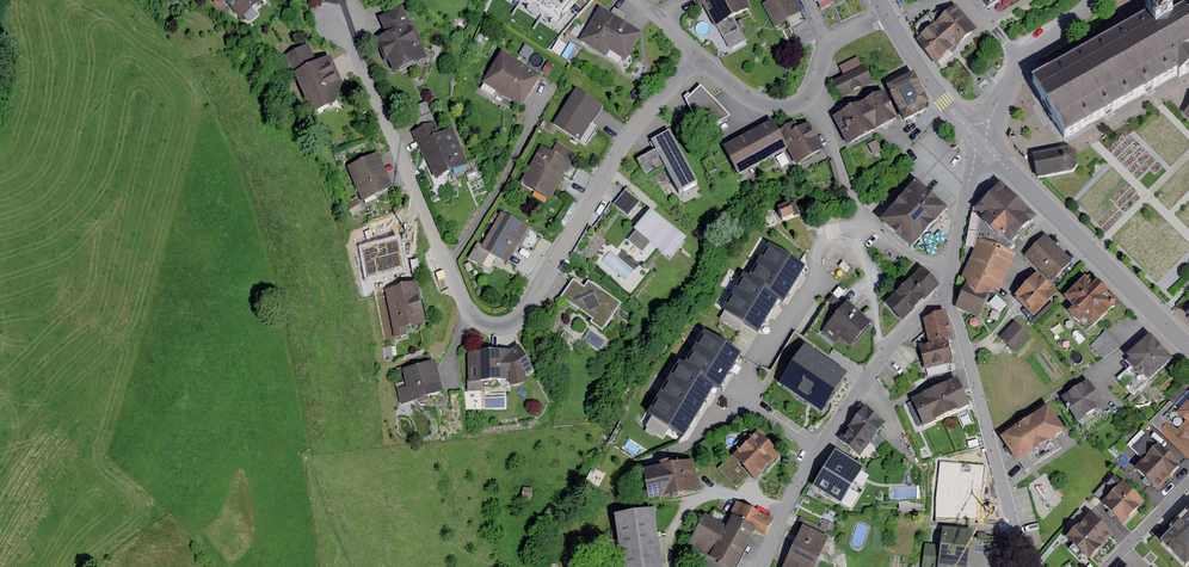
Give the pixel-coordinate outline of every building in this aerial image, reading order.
[(240,19),(266,0),(225,0),(240,19)] [(745,0),(704,0),(724,38),(740,30),(733,18),(750,9),(745,0)] [(762,4),(775,27),(803,12),(796,0),(769,0),(762,4)] [(822,10),(842,0),(817,0),(822,10)] [(991,12),(1007,0),(983,0),(991,12)] [(1151,19),(1032,80),(1047,109),(1058,132),(1108,108),(1149,88),(1188,69),(1188,11),(1186,11),(1175,18),(1168,3),(1148,13),(1151,19)] [(643,33),(599,7),(579,41),(605,56),(609,50),(626,60),(643,33)] [(386,35),(410,25),(403,8),(379,17),(386,35)] [(977,30),(960,9),(949,16),(945,11),(919,29),(921,42),(938,64),(955,50),(977,30)] [(386,35),(376,39),(386,63),(390,61),(394,71),(427,58),(413,24),(410,25),(386,35)] [(318,64),(309,45),(284,55),(291,73),(294,72),(312,114),(337,104),(342,84),(331,58),(318,64)] [(542,79),(503,53),(484,87),(524,111),(542,79)] [(862,58),(841,68),(846,77),(835,82),(845,103),(877,87),(862,58)] [(914,75),(887,87),(904,122),(931,108),(914,75)] [(731,118),(700,86),(686,101),(702,133),(731,118)] [(604,108),(576,90),(554,125),(586,146),(598,127),(593,124),(604,108)] [(898,120),(884,93),(833,118),(848,147),(898,120)] [(419,129),(435,123),(426,102),(413,107),(418,119),(416,120),(419,129)] [(779,130),(773,120),(751,132),(767,161),(789,149),(779,130)] [(795,121),(779,130),(789,149),(798,166),(825,151),(810,123),(800,129),(795,121)] [(414,132),(419,144),(443,134),(437,122),(435,123),(419,129),(414,132)] [(443,134),(419,144),(435,180),(468,165),(452,129),(443,134)] [(697,183),(670,131),(650,141),(656,151),(637,160),(645,177),(665,167),(678,193),(697,183)] [(767,161),(751,132),(724,147),(739,176),(767,161)] [(571,164),(542,147),(521,183),(550,200),(571,164)] [(1051,157),(1037,160),(1041,181),(1076,174),(1072,153),(1051,157)] [(393,188),(379,154),(347,168),(362,201),(393,188)] [(711,156),(702,161),(709,173),(718,167),(711,156)] [(834,161),(830,162),(837,188),(841,186),(834,161)] [(474,170),(466,173),(469,181),(477,177),(474,170)] [(1044,221),(1007,184),(978,213),(1016,250),(1044,221)] [(955,215),(922,185),(884,221),(918,251),(955,215)] [(640,203),(625,191),(613,206),(627,218),(640,203)] [(435,194),(430,196),(432,202),(438,200),(435,194)] [(357,200),(347,205),(351,215),(362,210),(357,200)] [(802,220),(797,205),(783,209),(788,223),(802,220)] [(651,207),(634,227),(637,229),(628,239),(642,251),(650,241),(669,257),(687,236),(651,207)] [(542,236),(502,213),(482,246),(477,244),(469,259),(490,271),(497,258),(509,264),(519,247),(532,254),(542,236)] [(1074,260),(1047,234),(1025,253),(1054,281),(1074,260)] [(1018,252),(982,236),(961,276),(965,279),(973,288),(990,289),(1001,293),(1018,252)] [(743,275),(722,310),(759,333),(779,301),(784,304),(807,268),(769,245),(749,278),(743,275)] [(401,250),(393,254),(395,268),(404,266),(401,250)] [(390,261),(381,264),(383,273),(393,271),(390,261)] [(938,287),(922,266),(883,299),(899,318),(938,287)] [(1057,292),(1036,271),(1014,293),(1035,314),(1057,292)] [(1094,287),(1084,278),(1064,299),(1073,308),(1067,313),(1082,328),(1089,321),(1094,326),(1115,305),(1107,298),(1109,295),(1098,283),(1094,287)] [(584,287),(574,279),(561,298),(594,321),(591,325),(603,333),(622,305),(588,281),(584,287)] [(973,288),(965,279),(956,305),(981,319),(990,289),(973,288)] [(419,285),(385,291),(394,342),(408,340),(406,330),(426,327),(419,285)] [(871,321),(848,300),(821,330),(835,342),(840,337),(849,345),(871,321)] [(929,345),(948,341),(952,340),(946,311),(923,320),(929,345)] [(1032,338),(1017,322),(1002,336),(1017,352),(1032,338)] [(744,355),(705,331),(684,365),(680,362),(648,414),(684,437),(715,387),(721,391),(744,355)] [(1177,357),(1153,333),(1123,357),(1129,364),(1116,374),(1133,393),(1177,357)] [(948,341),(929,345),(918,347),(923,371),(953,364),(948,341)] [(805,345),(777,387),(822,415),(849,373),(805,345)] [(512,351),(469,352),(469,382),(509,381),(510,386),(519,387),(528,382),(525,375),(533,371),(521,346),(512,351)] [(392,347),(383,348),(384,358),(393,357),(392,347)] [(434,361),(401,370),(406,388),(397,391),(401,405),(443,393),(434,361)] [(960,374),(908,395),(922,426),(970,405),(960,374)] [(1104,404),(1087,378),(1058,397),(1076,422),(1104,404)] [(1155,427),(1186,458),(1188,455),(1188,394),(1155,427)] [(1068,431),(1052,403),(1002,433),(1017,461),(1068,431)] [(888,426),(868,408),(842,437),(863,455),(888,426)] [(1183,465),(1141,428),(1125,442),(1143,457),(1132,468),(1159,490),(1183,465)] [(783,456),(760,435),(721,471),(741,491),(783,456)] [(865,470),(837,452),(814,489),(842,506),(865,470)] [(989,456),(963,453),(960,483),(985,486),(989,456)] [(696,462),(647,470),(651,501),(701,492),(696,462)] [(1115,472),(1100,485),(1105,491),(1120,478),(1115,472)] [(1146,501),(1124,479),(1102,501),(1124,523),(1146,501)] [(524,488),(522,500),(530,501),(532,489),(524,488)] [(968,536),(969,521),(982,522),(983,500),(937,498),(935,533),(942,533),(941,546),(924,544),(922,566),(1004,566),(1010,560),(1001,540),(968,536)] [(730,517),(757,533),(764,537),(773,521),(740,502),(730,517)] [(1158,538),(1185,564),(1188,560),(1188,507),(1158,538)] [(1113,534),(1090,509),(1063,535),(1089,559),(1113,534)] [(615,516),(622,566),(663,566),(656,511),(615,516)] [(730,517),(726,524),(707,513),(688,546),(723,566),(737,566),(757,533),(730,517)] [(804,528),(784,566),(817,566),(830,542),(804,528)]
